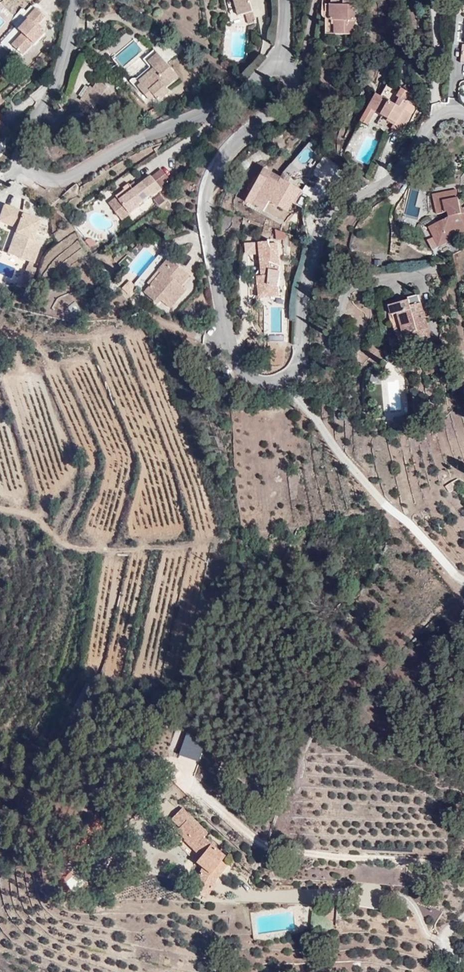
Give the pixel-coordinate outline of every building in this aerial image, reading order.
[(238,16),(245,14),(248,23),(254,22),(257,21),(251,0),(233,0),(238,16)] [(37,30),(34,26),(35,25),(43,17),(32,7),(23,17),(25,19),(15,29),(21,34),(10,45),(15,50),(18,54),(30,41),(32,44),(41,34),(37,30)] [(356,35),(357,7),(354,7),(344,7),(329,7),(328,35),(356,35)] [(21,34),(15,29),(4,41),(0,45),(10,55),(15,50),(10,45),(21,34)] [(134,40),(113,57),(122,67),(142,50),(134,40)] [(154,66),(138,80),(142,85),(138,88),(149,101),(153,98),(158,103),(169,93),(166,88),(179,75),(160,53),(150,61),(154,66)] [(110,100),(116,94),(99,81),(93,89),(83,101),(92,108),(96,105),(103,110),(104,108),(110,100)] [(83,101),(93,89),(89,85),(79,98),(83,101)] [(384,101),(388,102),(392,105),(397,97),(389,93),(384,101)] [(400,118),(392,113),(395,107),(392,105),(388,102),(384,109),(363,97),(354,112),(364,118),(376,124),(374,128),(389,136),(400,118)] [(116,105),(110,100),(104,108),(110,112),(116,105)] [(355,133),(364,118),(354,112),(345,127),(355,133)] [(296,182),(314,157),(301,148),(284,174),(296,182)] [(372,172),(377,180),(387,174),(382,166),(372,172)] [(171,177),(164,168),(155,175),(161,184),(171,177)] [(156,194),(165,188),(161,184),(155,175),(154,174),(141,185),(137,188),(133,184),(132,182),(126,186),(127,188),(119,194),(120,195),(124,201),(117,207),(124,218),(125,218),(142,204),(140,202),(146,198),(147,199),(155,193),(156,194)] [(262,176),(259,180),(275,189),(278,184),(262,176)] [(170,187),(157,198),(162,204),(181,189),(174,180),(169,185),(170,187)] [(259,180),(244,207),(261,216),(267,206),(284,216),(289,207),(292,209),(299,196),(278,184),(275,189),(259,180)] [(405,217),(419,219),(423,191),(409,189),(405,217)] [(124,201),(120,195),(112,201),(114,203),(117,207),(124,201)] [(443,222),(427,230),(437,250),(455,241),(452,234),(455,233),(455,224),(453,219),(455,219),(454,213),(450,195),(431,199),(435,219),(441,217),(443,222)] [(430,220),(435,219),(431,199),(426,200),(430,220)] [(117,207),(114,203),(109,208),(119,221),(124,218),(117,207)] [(30,263),(38,242),(28,238),(35,220),(18,214),(18,212),(1,206),(0,209),(0,251),(30,263)] [(455,241),(462,238),(455,224),(455,233),(452,234),(455,241)] [(432,253),(437,250),(427,230),(423,232),(432,253)] [(260,301),(276,300),(275,288),(276,279),(271,278),(270,266),(275,266),(273,246),(255,247),(258,280),(254,280),(255,292),(259,291),(260,301)] [(166,308),(183,289),(179,285),(188,276),(166,257),(144,282),(148,285),(142,292),(155,303),(158,300),(166,308)] [(26,289),(33,268),(25,265),(17,285),(26,289)] [(135,287),(127,280),(120,288),(129,295),(135,287)] [(411,339),(413,348),(430,343),(417,301),(407,304),(407,306),(389,311),(390,315),(391,321),(397,320),(404,341),(411,339)] [(390,315),(386,316),(390,329),(391,329),(398,352),(413,348),(411,339),(404,341),(397,320),(391,321),(390,315)] [(433,370),(426,371),(428,380),(436,378),(433,370)] [(404,432),(403,422),(393,423),(393,427),(387,427),(388,433),(404,432)] [(451,482),(445,486),(449,492),(455,489),(451,482)] [(179,755),(198,761),(205,739),(186,733),(179,755)] [(215,864),(218,860),(196,841),(202,836),(178,813),(163,827),(193,861),(189,867),(199,876),(188,897),(201,903),(206,892),(208,893),(211,887),(208,886),(221,868),(215,864)]
